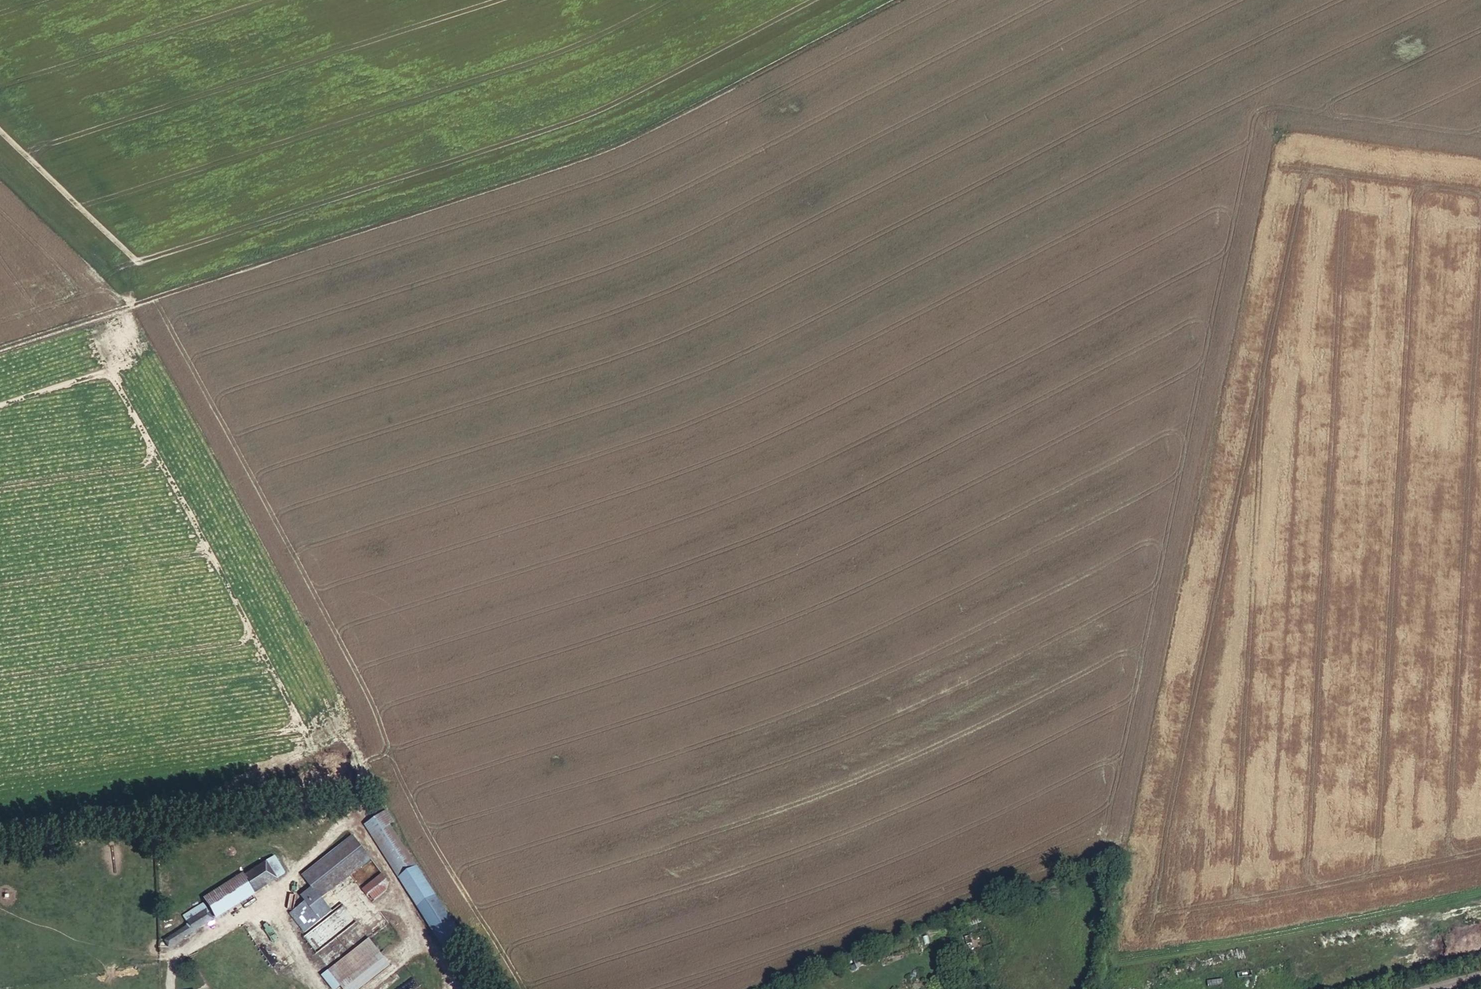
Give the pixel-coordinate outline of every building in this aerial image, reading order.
[(387,811),(382,814),(389,824),(394,821),(387,811)] [(389,824),(382,814),(366,824),(373,835),(389,824)] [(389,824),(373,835),(400,878),(416,868),(389,824)] [(304,876),(313,888),(321,898),(370,859),(353,837),(304,876)] [(250,872),(260,889),(282,876),(271,859),(250,872)] [(416,868),(400,878),(447,952),(464,942),(435,898),(424,880),(416,868)] [(443,868),(424,880),(435,898),(454,886),(443,868)] [(228,909),(260,889),(250,872),(217,892),(228,909)] [(387,891),(389,882),(381,872),(361,888),(367,896),(369,895),(374,901),(387,891)] [(321,898),(313,888),(302,896),(307,902),(291,914),(305,932),(331,911),(321,898)] [(166,947),(210,920),(205,911),(185,923),(187,926),(162,941),(166,947)] [(304,937),(316,952),(339,934),(326,919),(304,937)] [(342,984),(380,954),(369,939),(330,969),(342,984)]
